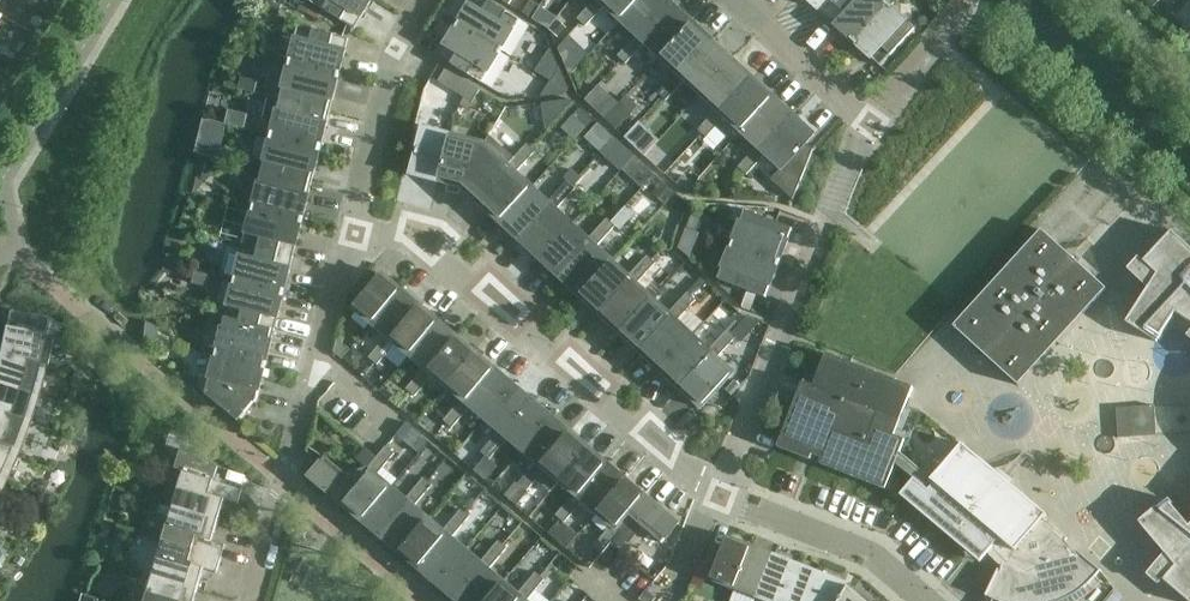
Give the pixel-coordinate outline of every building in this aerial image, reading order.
[(311,2),(354,29),(372,0),(312,0),(311,2)] [(501,52),(520,20),(487,0),(473,0),(457,25),(501,52)] [(533,18),(540,5),(532,0),(524,13),(533,18)] [(605,7),(620,21),(640,0),(603,0),(600,3),(598,0),(596,0),(587,9),(596,17),(605,7)] [(668,0),(640,0),(620,21),(637,36),(641,40),(673,4),(668,0)] [(827,18),(843,0),(808,0),(827,18)] [(854,42),(892,0),(891,0),(887,0),(885,2),(883,0),(843,0),(827,18),(854,42)] [(892,0),(854,42),(881,67),(915,30),(891,7),(895,3),(892,0)] [(1161,0),(1146,0),(1157,10),(1164,3),(1161,0)] [(1175,17),(1174,16),(1173,17),(1189,33),(1189,1),(1175,17)] [(636,54),(645,44),(661,58),(693,23),(673,4),(641,40),(637,36),(628,46),(636,54)] [(596,17),(587,9),(578,20),(586,27),(596,17)] [(558,21),(550,31),(559,39),(567,29),(558,21)] [(713,42),(693,23),(661,58),(677,73),(681,77),(713,42)] [(438,57),(442,59),(482,83),(501,52),(457,25),(438,57)] [(284,62),(339,76),(348,39),(299,26),(291,60),(285,58),(284,62)] [(733,60),(713,42),(681,77),(677,73),(668,83),(676,91),(685,81),(701,95),(733,60)] [(575,68),(586,56),(576,46),(564,57),(575,68)] [(636,54),(628,46),(618,57),(626,64),(636,54)] [(754,79),(733,60),(701,95),(717,110),(721,114),(754,79)] [(330,112),(339,76),(284,62),(283,66),(289,67),(281,100),(330,112)] [(569,88),(560,67),(551,82),(568,92),(569,88)] [(464,98),(472,85),(446,70),(438,82),(464,98)] [(716,128),(725,118),(741,132),(774,97),(754,79),(721,114),(717,110),(708,120),(716,128)] [(541,98),(566,94),(568,92),(551,82),(541,98)] [(676,91),(668,83),(658,94),(666,101),(676,91)] [(472,85),(464,98),(473,103),(480,90),(472,85)] [(321,148),(330,112),(281,100),(270,97),(265,120),(269,121),(267,131),(266,134),(321,148)] [(741,132),(757,148),(762,152),(795,117),(774,97),(741,132)] [(601,100),(594,108),(605,118),(612,111),(601,100)] [(581,109),(562,129),(575,141),(594,121),(581,109)] [(618,130),(625,122),(612,111),(605,118),(618,130)] [(756,165),(765,155),(782,170),(772,180),(794,199),(813,151),(807,143),(814,135),(795,117),(762,152),(757,148),(748,158),(756,165)] [(716,128),(708,120),(698,131),(707,138),(716,128)] [(597,125),(588,135),(604,149),(613,139),(597,125)] [(656,142),(639,125),(626,139),(644,155),(656,142)] [(439,182),(450,135),(423,128),(411,175),(439,182)] [(311,185),(321,148),(266,134),(265,138),(270,140),(262,172),(311,185)] [(462,188),(486,144),(450,135),(439,182),(462,188)] [(512,169),(516,173),(525,163),(517,155),(515,158),(490,135),(486,144),(462,188),(480,204),(512,169)] [(517,155),(525,163),(535,152),(527,144),(517,155)] [(756,165),(748,158),(739,168),(747,176),(756,165)] [(655,174),(643,163),(633,174),(645,184),(655,174)] [(480,204),(500,223),(532,187),(516,173),(512,169),(480,204)] [(302,221),(306,205),(311,185),(262,172),(254,205),(249,204),(248,207),(302,221)] [(557,192),(566,200),(575,189),(567,181),(557,192)] [(532,187),(500,223),(520,241),(552,206),(556,210),(566,200),(557,192),(548,202),(532,187)] [(572,224),(556,210),(552,206),(520,241),(540,260),(572,224)] [(293,257),(302,221),(248,207),(247,211),(252,212),(244,245),(293,257)] [(732,245),(779,264),(793,229),(745,211),(732,245)] [(606,237),(616,226),(607,219),(598,229),(606,237)] [(588,239),(572,224),(540,260),(560,278),(593,243),(597,247),(604,239),(606,237),(598,229),(588,239)] [(954,328),(1019,387),(1107,290),(1042,231),(954,328)] [(1172,231),(1144,262),(1145,263),(1133,275),(1148,289),(1126,323),(1157,343),(1176,313),(1189,322),(1189,248),(1172,231)] [(593,243),(560,278),(580,297),(613,262),(597,247),(593,243)] [(229,280),(284,294),(293,257),(244,245),(236,277),(230,276),(229,280)] [(779,264),(732,245),(718,279),(766,298),(779,264)] [(168,255),(166,263),(181,268),(184,260),(168,255)] [(638,266),(646,274),(656,263),(648,256),(638,266)] [(629,276),(613,262),(580,297),(600,315),(633,280),(637,284),(646,274),(638,266),(629,276)] [(166,263),(163,272),(179,277),(181,268),(166,263)] [(372,324),(402,290),(382,274),(375,283),(365,275),(350,292),(360,300),(353,308),(372,324)] [(225,317),(275,330),(284,294),(229,280),(228,283),(234,285),(225,317)] [(653,299),(637,284),(633,280),(600,315),(621,334),(653,299)] [(420,306),(402,290),(372,324),(387,336),(391,340),(420,306)] [(678,303),(686,311),(688,309),(696,301),(688,293),(678,303)] [(669,313),(653,299),(621,334),(641,353),(673,317),(677,321),(686,311),(678,303),(669,313)] [(387,354),(396,344),(410,356),(439,321),(420,306),(391,340),(387,336),(378,347),(387,354)] [(673,317),(641,353),(661,371),(693,336),(704,324),(688,309),(686,311),(677,321),(673,317)] [(46,367),(52,338),(58,339),(60,327),(52,320),(7,312),(1,322),(7,323),(6,329),(5,329),(1,347),(0,347),(0,356),(46,367)] [(211,352),(266,366),(275,330),(225,317),(217,350),(212,349),(211,352)] [(410,356),(424,368),(429,372),(458,337),(439,321),(410,356)] [(732,334),(740,324),(737,321),(728,330),(732,334)] [(718,340),(727,348),(736,338),(738,339),(747,331),(740,324),(732,334),(728,330),(718,340)] [(155,333),(144,332),(143,347),(154,347),(155,333)] [(709,350),(693,336),(661,371),(681,390),(713,354),(717,358),(727,348),(718,340),(709,350)] [(424,368),(416,378),(424,386),(433,375),(447,387),(476,353),(458,337),(429,372),(424,368)] [(350,350),(337,339),(334,352),(342,359),(350,350)] [(387,354),(378,347),(369,358),(378,365),(387,354)] [(266,366),(211,352),(210,356),(215,357),(207,391),(205,396),(238,421),(254,403),(256,403),(266,366)] [(495,369),(476,353),(447,387),(462,400),(466,403),(495,369)] [(713,354),(681,390),(701,409),(734,373),(717,358),(713,354)] [(900,496),(917,509),(968,552),(977,542),(987,553),(1012,524),(1027,537),(1043,518),(1044,519),(1047,515),(962,444),(932,480),(900,454),(905,441),(895,436),(913,388),(827,354),(814,386),(803,382),(778,447),(811,460),(813,455),(823,459),(821,464),(886,490),(896,464),(914,479),(900,496)] [(38,396),(46,367),(0,356),(0,385),(38,396)] [(514,384),(495,369),(466,403),(462,400),(453,410),(462,417),(470,407),(485,419),(514,384)] [(424,386),(416,378),(406,389),(415,397),(424,386)] [(485,419),(499,431),(503,435),(532,400),(514,384),(485,419)] [(29,424),(38,396),(0,385),(0,414),(29,424)] [(508,438),(522,451),(551,416),(532,400),(503,435),(499,431),(490,442),(499,449),(508,438)] [(1156,437),(1155,408),(1130,409),(1129,412),(1127,416),(1127,421),(1127,427),(1128,433),(1131,439),(1156,437)] [(462,417),(453,410),(444,421),(452,428),(462,417)] [(19,452),(29,424),(0,414),(0,445),(19,452)] [(570,432),(551,416),(522,451),(536,463),(541,466),(570,432)] [(430,443),(408,424),(399,434),(422,453),(430,443)] [(536,463),(528,473),(536,480),(535,482),(549,494),(559,482),(589,448),(570,432),(541,466),(536,463)] [(499,449),(490,442),(481,452),(490,460),(499,449)] [(7,480),(19,452),(0,445),(0,476),(7,480)] [(386,446),(377,457),(386,465),(395,454),(386,446)] [(559,482),(574,494),(578,498),(607,463),(589,448),(559,482)] [(173,507),(219,521),(225,500),(237,504),(237,505),(238,505),(243,490),(215,481),(218,468),(206,458),(180,451),(175,470),(183,473),(173,507)] [(377,475),(386,465),(377,457),(368,469),(348,476),(326,458),(310,477),(344,506),(372,471),(377,475)] [(59,461),(57,467),(69,471),(71,465),(59,461)] [(574,512),(583,502),(597,514),(626,479),(607,463),(578,498),(574,494),(565,505),(574,512)] [(53,470),(49,480),(63,486),(67,476),(53,470)] [(344,506),(362,522),(391,487),(377,475),(372,471),(344,506)] [(536,480),(528,473),(519,484),(527,491),(535,482),(536,480)] [(415,489),(423,496),(432,485),(424,478),(415,489)] [(617,529),(629,515),(628,515),(645,495),(626,479),(597,514),(611,526),(616,530),(617,529)] [(415,489),(406,499),(391,487),(362,522),(381,537),(410,503),(414,507),(423,496),(415,489)] [(679,524),(645,495),(628,515),(629,515),(662,543),(679,524)] [(1189,526),(1167,499),(1138,522),(1164,554),(1152,569),(1164,580),(1164,581),(1188,600),(1189,600),(1189,526)] [(429,519),(414,507),(410,503),(381,537),(400,553),(429,519)] [(574,512),(565,505),(556,516),(565,523),(574,512)] [(173,507),(162,541),(221,559),(226,545),(225,544),(224,545),(212,541),(219,521),(173,507)] [(452,521),(461,528),(470,517),(461,510),(452,521)] [(987,553),(988,554),(991,557),(998,564),(1002,566),(1000,573),(997,572),(986,596),(993,600),(996,600),(1063,600),(1064,600),(1071,597),(1078,593),(1085,588),(1091,582),(1096,576),(1101,570),(1080,553),(1078,555),(1066,541),(1068,539),(1044,519),(1043,518),(1027,537),(1012,524),(987,553)] [(452,538),(461,528),(452,521),(443,531),(429,519),(400,553),(419,569),(448,534),(452,538)] [(103,525),(100,537),(113,541),(117,529),(103,525)] [(602,536),(611,543),(621,532),(617,529),(616,530),(611,526),(602,536)] [(466,550),(452,538),(448,534),(419,569),(437,585),(466,550)] [(489,552),(498,559),(507,548),(508,549),(517,539),(513,535),(504,545),(499,541),(489,552)] [(611,543),(602,536),(593,547),(602,554),(611,543)] [(734,590),(752,545),(728,536),(722,553),(716,550),(716,549),(715,548),(707,568),(708,569),(709,567),(715,570),(711,581),(734,590)] [(162,541),(152,576),(198,590),(204,569),(216,573),(217,574),(221,559),(162,541)] [(734,590),(758,599),(776,555),(752,545),(734,590)] [(489,570),(498,559),(489,552),(481,562),(466,550),(437,585),(456,600),(485,566),(489,570)] [(763,600),(784,600),(798,563),(776,555),(758,599),(763,600)] [(821,572),(798,563),(784,600),(810,600),(821,572)] [(489,570),(485,566),(456,600),(457,600),(487,600),(504,582),(489,570)] [(850,584),(821,572),(810,600),(840,600),(850,584)] [(527,584),(535,591),(545,580),(536,573),(527,584)] [(144,600),(195,600),(198,590),(152,576),(144,600)] [(522,597),(527,600),(535,591),(527,584),(518,594),(504,582),(487,600),(519,600),(522,597)] [(850,584),(840,600),(871,600),(850,584)] [(647,590),(639,600),(641,600),(654,600),(657,598),(647,590)]
